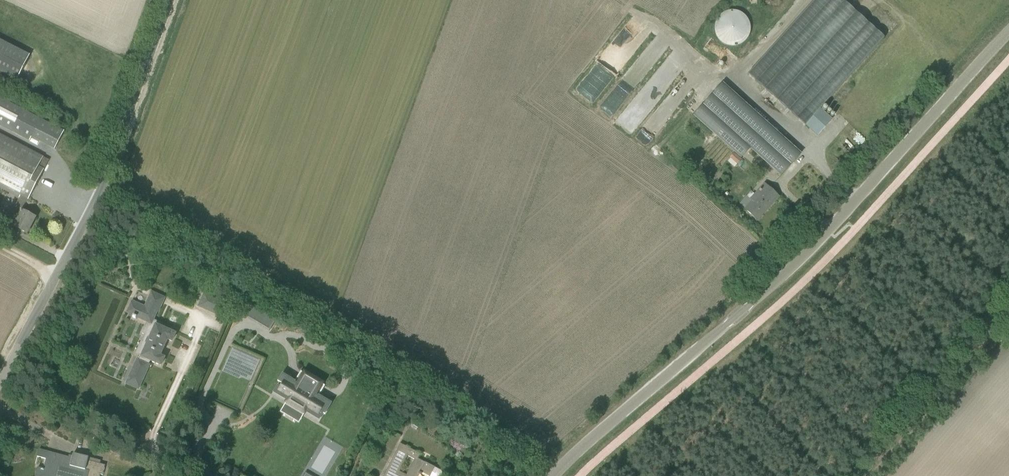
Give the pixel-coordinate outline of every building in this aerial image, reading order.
[(721,42),(724,45),(726,45),(729,46),(731,46),(734,46),(735,46),(738,45),(742,43),(745,41),(748,37),(749,33),(750,28),(749,24),(748,21),(747,18),(746,17),(744,15),(740,12),(738,11),(735,11),(734,10),(731,10),(729,11),(726,11),(722,14),(721,15),(718,17),(716,21),(715,24),(714,25),(714,30),(715,34),(716,36),(717,39),(719,41),(721,42)] [(5,75),(17,81),(27,61),(30,55),(0,39),(0,73),(5,75)] [(610,83),(630,51),(615,42),(597,69),(608,76),(605,80),(610,83)] [(781,175),(800,155),(722,84),(694,115),(696,117),(704,124),(737,154),(747,144),(781,175)] [(29,141),(41,119),(0,97),(0,126),(29,141)] [(623,122),(634,130),(646,113),(635,105),(623,122)] [(817,136),(832,119),(820,109),(805,125),(817,136)] [(49,160),(0,134),(0,186),(20,197),(7,220),(9,221),(7,223),(27,233),(35,217),(23,211),(49,160)] [(741,159),(734,153),(729,158),(736,164),(741,159)] [(744,208),(757,220),(778,197),(763,183),(754,194),(751,192),(740,204),(744,208)] [(144,334),(135,353),(139,355),(138,358),(136,358),(125,384),(139,390),(150,365),(148,364),(149,361),(161,367),(165,357),(160,355),(167,340),(172,342),(176,333),(160,326),(161,323),(153,320),(157,312),(159,312),(165,297),(151,291),(144,305),(131,300),(125,313),(129,314),(128,315),(137,319),(137,318),(146,322),(141,333),(144,334)] [(197,307),(219,316),(225,302),(204,292),(197,307)] [(264,313),(258,323),(269,329),(275,320),(264,313)] [(318,397),(315,395),(322,383),(304,372),(297,384),(294,383),(295,381),(282,374),(277,381),(282,384),(280,387),(277,385),(272,393),(280,398),(282,394),(286,397),(289,399),(287,402),(305,412),(306,409),(309,411),(309,410),(313,413),(314,414),(314,413),(317,415),(318,416),(318,415),(319,413),(320,413),(320,412),(325,415),(332,403),(318,395),(318,397)] [(306,411),(303,415),(318,424),(320,420),(306,411)] [(403,412),(399,419),(405,422),(409,415),(403,412)] [(419,475),(421,475),(422,473),(427,475),(441,475),(442,474),(442,472),(441,471),(418,459),(420,454),(400,444),(383,475),(419,475)] [(100,474),(102,475),(105,465),(100,464),(101,461),(73,453),(72,457),(69,456),(68,458),(39,450),(37,457),(46,459),(44,469),(41,469),(37,468),(35,475),(100,475),(100,474)]
